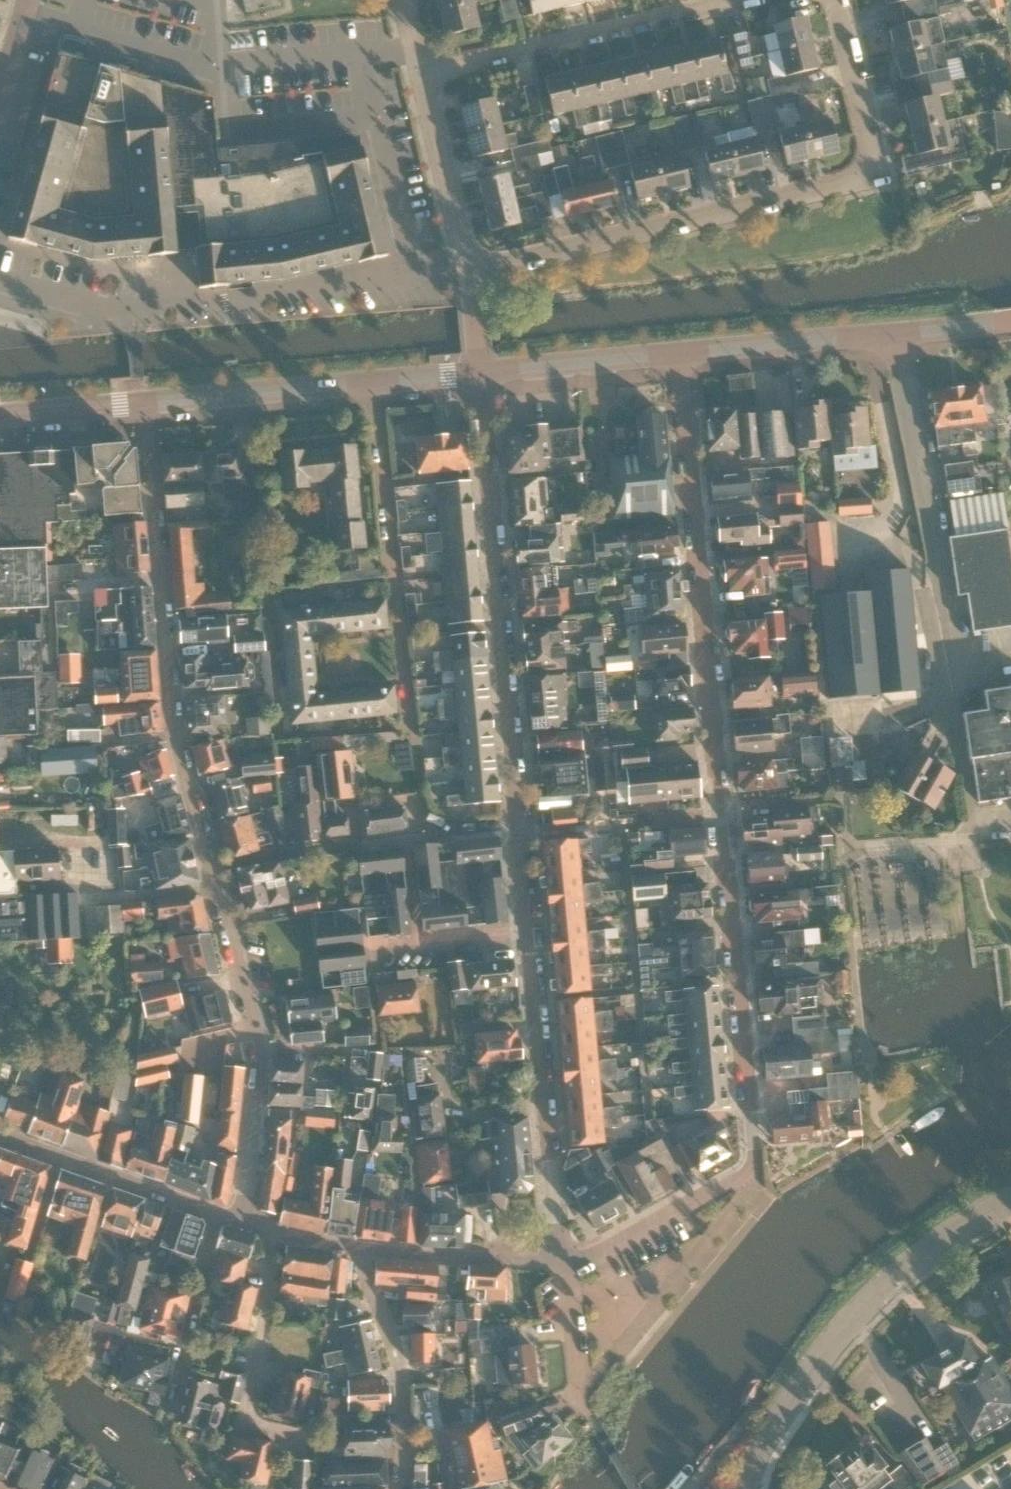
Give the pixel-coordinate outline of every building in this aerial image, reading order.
[(280,0),(242,0),(246,12),(281,3),(280,0)] [(439,10),(472,2),(472,0),(436,0),(439,10)] [(514,0),(499,0),(504,22),(519,18),(514,0)] [(556,8),(554,0),(529,0),(532,14),(556,8)] [(581,3),(580,0),(554,0),(556,8),(581,3)] [(903,12),(935,4),(934,0),(885,0),(886,4),(900,1),(903,12)] [(472,2),(439,10),(445,36),(479,27),(472,2)] [(889,28),(895,54),(928,45),(925,35),(934,32),(931,18),(938,17),(935,4),(903,12),(906,24),(889,28)] [(772,25),(778,50),(811,42),(805,18),(772,25)] [(752,64),(744,32),(732,35),(740,67),(752,64)] [(700,78),(704,77),(719,74),(723,92),(734,89),(729,70),(725,72),(717,37),(692,43),(700,78)] [(817,69),(811,42),(778,50),(784,76),(766,80),(769,92),(801,84),(798,73),(817,69)] [(950,79),(947,68),(941,42),(928,45),(895,54),(901,79),(915,76),(918,87),(950,79)] [(709,96),(704,77),(700,78),(692,43),(667,49),(675,85),(679,84),(694,80),(699,99),(709,96)] [(684,102),(679,84),(675,85),(667,49),(643,55),(651,90),(655,89),(669,86),(673,105),(684,102)] [(322,156),(361,146),(360,140),(239,151),(239,158),(228,159),(217,160),(211,98),(161,83),(61,54),(47,104),(46,104),(8,237),(37,245),(37,244),(99,261),(150,275),(199,287),(195,247),(189,176),(261,171),(322,156)] [(660,107),(655,89),(651,90),(643,55),(618,61),(627,96),(631,95),(645,92),(649,109),(660,107)] [(618,61),(594,67),(602,102),(606,101),(621,98),(625,115),(635,113),(631,95),(627,96),(618,61)] [(594,67),(570,73),(578,108),(582,107),(596,104),(600,121),(610,118),(606,101),(602,102),(594,67)] [(587,124),(582,107),(578,108),(570,73),(544,79),(553,114),(571,110),(575,127),(587,124)] [(1000,89),(1002,77),(991,75),(989,87),(1000,89)] [(950,79),(918,87),(921,99),(904,103),(910,128),(942,121),(936,96),(953,92),(950,79)] [(765,81),(752,84),(755,99),(758,98),(769,96),(765,81)] [(541,115),(533,84),(522,87),(529,118),(541,115)] [(804,96),(801,84),(769,92),(770,96),(772,104),(804,96)] [(758,98),(766,131),(777,128),(772,104),(770,96),(758,98)] [(766,131),(758,98),(755,99),(746,101),(754,134),(766,131)] [(467,133),(501,124),(494,99),(461,106),(467,133)] [(992,113),(996,128),(1010,125),(1010,115),(1009,109),(992,113)] [(684,116),(691,149),(703,146),(695,113),(684,116)] [(679,151),(691,149),(684,116),(671,119),(679,151)] [(830,120),(804,126),(812,158),(837,153),(830,120)] [(945,135),(942,121),(910,128),(916,154),(930,151),(932,163),(965,155),(959,131),(945,135)] [(501,124),(467,133),(472,157),(517,145),(514,134),(504,137),(501,124)] [(812,158),(804,126),(779,132),(786,164),(812,158)] [(609,133),(614,154),(616,165),(628,163),(621,130),(609,133)] [(601,169),(616,165),(614,154),(609,133),(594,137),(599,157),(601,169)] [(738,176),(730,143),(729,144),(727,134),(702,140),(712,182),(738,176)] [(512,159),(537,154),(549,150),(546,138),(510,148),(512,159)] [(755,138),(730,143),(738,176),(763,170),(755,138)] [(576,168),(581,187),(586,186),(592,210),(617,204),(612,181),(592,185),(588,167),(595,166),(592,156),(585,158),(581,141),(575,143),(581,167),(576,168)] [(566,152),(565,145),(553,148),(555,155),(566,152)] [(387,254),(361,146),(322,156),(261,171),(189,176),(195,247),(199,287),(229,284),(229,283),(282,278),(358,260),(359,261),(387,254)] [(537,154),(539,166),(552,163),(549,150),(537,154)] [(537,154),(512,159),(516,172),(539,166),(537,154)] [(680,155),(655,161),(663,194),(688,188),(680,155)] [(637,200),(663,194),(655,161),(630,167),(637,200)] [(586,186),(581,187),(572,190),(567,166),(553,170),(553,173),(542,176),(547,196),(559,194),(564,217),(592,210),(586,186)] [(484,206),(514,198),(508,172),(477,180),(484,206)] [(514,198),(484,206),(490,231),(520,223),(517,211),(535,206),(538,219),(551,215),(545,191),(514,198)] [(955,388),(961,443),(974,442),(972,423),(984,422),(980,385),(955,388)] [(961,443),(955,388),(930,391),(934,428),(947,426),(949,445),(961,443)] [(829,416),(830,416),(829,401),(804,403),(804,408),(792,409),(796,450),(818,448),(818,441),(830,440),(831,440),(829,416)] [(855,454),(856,467),(874,466),(872,446),(869,447),(865,407),(840,410),(840,415),(830,416),(829,416),(831,440),(830,440),(831,456),(855,454)] [(720,410),(704,411),(708,452),(739,448),(740,459),(759,457),(759,459),(787,457),(787,456),(784,426),(784,422),(783,411),(756,413),(736,415),(735,409),(720,411),(720,410)] [(608,455),(611,485),(605,485),(608,519),(673,513),(668,457),(667,457),(663,415),(635,418),(639,452),(608,455)] [(580,424),(562,426),(566,462),(583,461),(580,424)] [(548,464),(566,462),(562,426),(545,427),(545,426),(526,428),(526,429),(504,431),(504,433),(505,433),(508,474),(549,469),(548,464)] [(464,433),(440,436),(443,471),(468,469),(464,433)] [(443,471),(440,436),(415,438),(418,473),(443,471)] [(135,449),(128,443),(122,444),(122,443),(90,446),(90,447),(72,448),(76,485),(93,484),(95,481),(100,480),(103,483),(104,488),(101,491),(103,516),(140,513),(137,487),(138,487),(135,455),(135,449)] [(356,478),(353,447),(331,449),(331,451),(303,454),(303,452),(281,455),(284,489),(307,486),(307,482),(330,480),(336,550),(363,547),(361,524),(359,524),(354,478),(356,478)] [(11,544),(11,547),(46,545),(45,523),(86,520),(85,510),(70,511),(70,505),(71,505),(70,494),(74,494),(70,449),(69,449),(69,450),(0,454),(0,544),(11,544)] [(241,479),(239,451),(205,453),(207,483),(222,482),(224,501),(233,501),(234,519),(244,518),(243,500),(253,500),(251,479),(241,479)] [(202,482),(200,453),(161,456),(163,485),(164,485),(165,508),(202,505),(201,482),(202,482)] [(942,465),(944,480),(973,476),(971,461),(942,465)] [(264,462),(256,462),(256,463),(257,473),(265,472),(264,462)] [(764,479),(763,468),(747,469),(747,473),(710,476),(712,499),(735,497),(736,501),(750,500),(749,480),(764,479)] [(435,484),(437,506),(471,503),(469,480),(456,482),(455,475),(435,477),(436,484),(435,484)] [(973,476),(944,480),(946,495),(979,490),(977,475),(973,476)] [(509,480),(511,503),(546,500),(544,478),(536,479),(536,478),(509,480)] [(950,499),(956,536),(1006,529),(1000,491),(950,499)] [(778,507),(800,505),(799,493),(777,495),(778,507)] [(871,514),(870,498),(844,499),(845,515),(871,514)] [(395,501),(396,510),(405,509),(404,500),(395,501)] [(546,500),(511,503),(513,527),(541,524),(553,523),(552,509),(547,510),(546,500)] [(439,528),(473,525),(471,503),(437,506),(439,528)] [(800,505),(778,507),(779,527),(802,525),(800,505)] [(581,520),(580,508),(559,510),(561,523),(582,520),(583,530),(583,533),(583,538),(591,538),(591,530),(590,519),(581,520)] [(406,521),(405,509),(396,510),(397,522),(406,521)] [(715,521),(715,522),(715,530),(718,532),(718,542),(740,540),(741,545),(757,544),(768,543),(767,528),(756,529),(755,515),(716,518),(717,520),(715,521)] [(211,527),(211,520),(167,523),(174,609),(185,608),(186,620),(196,619),(196,613),(231,610),(229,592),(203,594),(202,584),(193,585),(189,529),(211,527)] [(274,534),(273,520),(261,521),(262,536),(274,534)] [(583,533),(582,520),(561,523),(559,523),(529,526),(530,538),(514,539),(517,566),(563,561),(560,536),(583,533)] [(114,549),(146,547),(144,522),(112,525),(114,549)] [(835,589),(829,522),(805,524),(811,591),(835,589)] [(475,548),(473,525),(439,528),(441,551),(475,548)] [(621,533),(592,535),(594,556),(606,555),(604,538),(621,536),(622,538),(622,542),(636,541),(636,543),(637,561),(656,559),(655,554),(672,552),(671,547),(676,546),(674,527),(640,530),(640,531),(635,531),(623,532),(621,533)] [(1006,529),(956,536),(948,537),(956,596),(966,594),(971,632),(1010,626),(1010,565),(1006,529)] [(796,537),(792,542),(792,548),(803,547),(802,537),(796,537)] [(12,609),(47,607),(46,583),(45,566),(45,548),(4,550),(4,546),(0,547),(0,609),(12,609)] [(400,547),(401,555),(410,554),(409,546),(400,547)] [(146,547),(114,549),(116,574),(149,571),(146,547)] [(475,548),(441,551),(443,573),(477,570),(475,548)] [(803,549),(773,552),(774,571),(805,568),(803,549)] [(410,554),(401,555),(402,569),(411,568),(410,554)] [(760,559),(760,558),(723,561),(723,565),(719,569),(719,577),(724,580),(724,581),(728,581),(729,590),(743,588),(744,597),(762,595),(761,578),(767,578),(766,558),(760,559)] [(45,566),(46,583),(82,580),(81,564),(45,566)] [(557,590),(557,589),(555,567),(543,568),(517,570),(519,594),(557,590)] [(382,568),(363,570),(364,580),(382,578),(382,568)] [(345,582),(364,580),(363,570),(344,572),(345,582)] [(477,570),(443,573),(445,596),(479,592),(477,570)] [(344,572),(326,573),(327,584),(345,582),(344,572)] [(614,585),(613,572),(596,573),(597,587),(614,585)] [(624,597),(645,595),(645,594),(680,590),(678,572),(643,575),(644,584),(623,586),(624,597)] [(307,575),(308,585),(327,584),(326,573),(307,575)] [(595,578),(586,579),(588,593),(596,592),(595,578)] [(574,594),(588,593),(586,579),(573,580),(574,594)] [(115,605),(116,619),(116,620),(96,621),(97,649),(119,648),(118,634),(126,634),(127,647),(135,646),(135,647),(154,646),(150,586),(120,588),(121,605),(115,605)] [(557,590),(519,594),(521,617),(568,613),(566,588),(557,589),(557,590)] [(870,593),(880,693),(919,689),(909,589),(870,593)] [(645,594),(645,595),(646,607),(623,609),(624,623),(648,621),(647,616),(682,613),(680,590),(645,594)] [(479,592),(445,596),(448,624),(482,621),(479,592)] [(865,694),(880,693),(870,593),(818,597),(828,698),(865,694)] [(72,613),(81,613),(80,599),(58,599),(59,625),(73,624),(72,613)] [(414,599),(405,599),(407,616),(416,615),(414,599)] [(384,600),(365,602),(368,629),(387,628),(384,600)] [(368,629),(365,602),(346,603),(349,631),(368,629)] [(330,633),(349,631),(346,603),(327,605),(330,633)] [(327,605),(294,609),(296,629),(310,627),(311,635),(330,633),(327,605)] [(808,608),(788,610),(789,626),(809,624),(808,608)] [(283,651),(312,648),(311,635),(310,627),(296,629),(294,609),(279,610),(283,651)] [(724,637),(729,642),(733,642),(734,653),(747,652),(748,659),(767,657),(767,654),(777,653),(776,639),(783,639),(781,613),(762,615),(763,621),(727,624),(727,626),(724,630),(724,637)] [(614,625),(613,614),(598,616),(599,627),(603,626),(614,625)] [(226,642),(225,615),(205,616),(205,619),(196,619),(186,620),(179,621),(180,643),(207,641),(207,643),(226,642)] [(524,648),(568,644),(567,642),(562,642),(561,633),(579,632),(578,620),(522,625),(524,648)] [(41,639),(41,624),(31,625),(31,639),(41,639)] [(686,652),(683,624),(639,628),(642,660),(668,658),(668,653),(686,652)] [(599,642),(598,630),(592,630),(592,635),(583,636),(584,644),(599,642)] [(264,651),(262,633),(233,636),(235,653),(264,651)] [(432,653),(433,662),(485,657),(483,633),(449,636),(451,654),(447,651),(432,653)] [(568,648),(568,644),(524,648),(526,671),(564,668),(563,648),(568,648)] [(312,648),(283,651),(285,667),(313,664),(312,648)] [(158,699),(155,650),(134,652),(134,653),(121,654),(120,654),(123,701),(158,699)] [(262,666),(270,665),(268,651),(260,652),(262,666)] [(230,665),(230,655),(212,655),(181,657),(184,687),(207,686),(207,689),(246,686),(246,681),(250,681),(253,677),(253,666),(250,664),(230,665)] [(602,655),(591,656),(592,667),(603,666),(602,655)] [(81,683),(81,657),(59,657),(59,683),(81,683)] [(454,685),(487,681),(485,657),(433,662),(434,672),(449,671),(452,667),(454,685)] [(287,683),(315,680),(313,664),(285,667),(287,683)] [(270,665),(262,666),(263,680),(271,679),(270,665)] [(689,686),(687,666),(634,671),(635,682),(653,680),(655,699),(668,698),(667,693),(685,692),(685,686),(689,686)] [(25,735),(26,746),(26,763),(39,763),(38,746),(36,746),(36,734),(35,710),(57,709),(56,672),(33,673),(0,675),(0,736),(25,735)] [(593,673),(595,697),(605,697),(603,672),(593,673)] [(729,694),(733,697),(733,708),(751,706),(753,708),(769,706),(768,694),(816,690),(814,672),(806,672),(781,675),(774,676),(774,678),(768,679),(767,677),(731,680),(731,684),(729,687),(729,694)] [(554,703),(563,702),(561,675),(527,678),(530,709),(554,706),(554,703)] [(271,679),(263,680),(264,694),(272,693),(271,679)] [(291,724),(305,722),(304,702),(317,701),(316,693),(315,680),(287,683),(291,724)] [(490,705),(487,681),(454,685),(455,702),(451,699),(437,701),(438,710),(490,705)] [(1010,798),(1010,684),(985,688),(986,694),(987,707),(964,710),(965,716),(977,803),(1010,798)] [(374,687),(377,715),(396,713),(393,685),(374,687)] [(117,703),(117,687),(93,689),(94,704),(117,703)] [(374,687),(355,689),(357,717),(377,715),(374,687)] [(355,689),(335,691),(338,719),(357,717),(355,689)] [(304,702),(305,722),(338,719),(335,691),(316,693),(317,701),(304,702)] [(272,693),(264,694),(265,708),(274,707),(272,693)] [(224,712),(223,697),(184,699),(187,736),(187,737),(218,735),(218,724),(236,723),(235,712),(224,712)] [(634,709),(633,697),(610,699),(611,711),(634,709)] [(566,727),(563,702),(554,703),(554,706),(530,709),(532,731),(560,728),(566,727)] [(163,731),(159,703),(134,706),(132,705),(103,707),(104,725),(118,723),(120,735),(163,731)] [(458,732),(492,729),(490,705),(438,710),(439,720),(453,719),(456,715),(458,732)] [(693,731),(691,708),(651,712),(654,742),(679,739),(678,732),(693,731)] [(789,733),(788,714),(775,715),(775,718),(770,719),(732,722),(735,754),(772,750),(771,735),(789,733)] [(270,735),(269,717),(245,719),(246,736),(270,735)] [(494,753),(492,729),(458,732),(459,749),(456,747),(441,749),(442,758),(494,753)] [(100,742),(100,730),(66,730),(67,742),(100,742)] [(538,755),(582,751),(580,731),(536,735),(536,739),(533,742),(533,750),(534,750),(537,751),(538,755)] [(385,743),(399,742),(399,732),(385,733),(385,743)] [(385,743),(385,733),(371,734),(372,744),(385,743)] [(371,734),(357,735),(358,745),(372,744),(371,734)] [(243,758),(236,735),(192,747),(199,774),(241,763),(242,778),(275,775),(273,755),(243,758)] [(344,746),(358,745),(357,735),(343,736),(344,746)] [(857,779),(869,779),(868,758),(856,759),(855,735),(834,736),(837,791),(858,790),(857,779)] [(800,754),(822,752),(821,736),(799,738),(800,754)] [(327,754),(325,739),(309,741),(311,756),(315,756),(327,755),(327,754)] [(612,751),(632,749),(631,739),(611,741),(612,751)] [(70,747),(46,748),(46,772),(70,771),(70,747)] [(112,799),(140,796),(140,795),(152,794),(149,783),(153,782),(173,775),(165,749),(137,757),(142,774),(140,775),(138,771),(130,774),(126,762),(116,765),(122,783),(109,787),(112,799)] [(632,749),(612,751),(612,753),(620,752),(621,769),(625,769),(628,804),(699,797),(696,762),(648,766),(646,749),(632,751),(632,749)] [(326,837),(326,840),(349,837),(346,816),(335,817),(333,801),(356,798),(350,751),(327,754),(327,755),(315,756),(321,803),(322,802),(323,809),(324,819),(324,820),(323,820),(325,837),(326,837)] [(582,751),(538,755),(538,763),(535,765),(535,766),(536,773),(540,775),(540,778),(548,777),(549,791),(582,787),(581,774),(584,774),(582,751)] [(822,752),(800,754),(801,771),(824,769),(822,752)] [(309,753),(296,754),(297,766),(311,764),(309,753)] [(462,780),(496,777),(494,753),(442,758),(443,768),(458,766),(461,763),(462,780)] [(935,768),(913,755),(894,787),(910,797),(912,794),(934,807),(953,775),(937,765),(935,768)] [(786,786),(784,760),(771,761),(770,761),(736,764),(738,782),(741,782),(742,790),(772,788),(772,787),(786,786)] [(39,770),(39,763),(26,763),(27,771),(39,770)] [(316,794),(313,765),(297,767),(301,796),(293,797),(293,800),(292,800),(297,843),(322,839),(316,794)] [(498,801),(496,777),(462,780),(464,798),(460,795),(445,797),(446,806),(498,801)] [(247,812),(238,778),(209,784),(218,819),(247,812)] [(271,791),(269,778),(252,780),(254,794),(271,791)] [(189,833),(179,795),(160,800),(160,801),(153,802),(163,840),(171,837),(171,838),(189,833)] [(285,829),(281,804),(263,809),(270,833),(285,829)] [(748,823),(742,824),(743,842),(752,841),(752,846),(780,843),(780,840),(779,834),(808,832),(808,829),(807,817),(806,805),(790,806),(771,807),(772,816),(747,818),(748,823)] [(403,806),(389,808),(364,811),(365,821),(367,834),(406,829),(403,806)] [(563,807),(551,808),(553,823),(564,822),(563,807)] [(108,845),(125,844),(124,809),(106,809),(108,845)] [(258,850),(249,815),(219,822),(229,858),(258,850)] [(704,854),(702,827),(669,831),(670,843),(655,844),(656,852),(642,853),(643,858),(629,859),(630,873),(672,869),(671,857),(704,854)] [(640,845),(638,832),(626,833),(627,846),(640,845)] [(832,845),(831,836),(817,837),(818,846),(832,845)] [(152,868),(193,860),(188,838),(146,845),(146,844),(134,846),(135,852),(136,858),(142,857),(142,853),(148,852),(152,868)] [(455,842),(457,860),(460,884),(484,881),(482,863),(500,861),(498,838),(455,842)] [(545,874),(579,871),(577,854),(591,853),(590,838),(576,840),(576,839),(542,842),(543,857),(544,857),(545,874)] [(436,887),(460,884),(457,860),(439,862),(437,844),(413,847),(418,889),(436,887)] [(130,867),(129,846),(115,847),(117,868),(130,867)] [(821,859),(820,846),(796,848),(797,861),(821,859)] [(45,895),(44,878),(59,877),(59,872),(70,872),(69,854),(58,855),(57,848),(0,851),(0,898),(45,895)] [(381,872),(403,870),(400,849),(358,853),(363,895),(384,893),(381,872)] [(782,883),(780,852),(747,854),(749,885),(782,883)] [(620,865),(619,853),(599,855),(600,867),(620,865)] [(197,882),(193,860),(152,868),(155,881),(147,882),(147,879),(140,879),(142,890),(156,888),(156,889),(197,882)] [(288,902),(279,862),(235,870),(245,910),(288,902)] [(546,897),(600,892),(599,882),(584,884),(580,887),(579,871),(545,874),(547,889),(546,889),(546,897)] [(670,901),(672,920),(710,916),(708,900),(706,883),(697,884),(696,871),(663,874),(663,873),(630,875),(632,901),(647,900),(666,898),(665,893),(669,893),(670,901)] [(460,884),(463,909),(481,907),(483,925),(507,922),(502,879),(484,881),(460,884)] [(463,909),(460,884),(436,887),(438,905),(420,907),(423,931),(465,927),(463,909)] [(837,896),(836,885),(810,888),(811,898),(837,896)] [(386,914),(389,935),(410,933),(405,891),(384,893),(363,895),(365,917),(386,914)] [(799,918),(797,891),(751,895),(751,899),(748,900),(749,911),(752,911),(753,915),(757,915),(757,922),(799,918)] [(549,921),(583,918),(581,901),(586,904),(601,903),(600,892),(546,897),(547,905),(548,905),(549,921)] [(35,940),(71,938),(79,938),(77,893),(45,895),(0,898),(0,942),(35,940)] [(178,937),(208,934),(207,930),(200,896),(156,901),(159,920),(169,918),(171,936),(177,935),(178,937)] [(319,910),(316,896),(292,900),(295,915),(319,910)] [(143,920),(141,902),(122,903),(123,921),(143,920)] [(121,933),(120,905),(97,907),(98,933),(121,933)] [(315,929),(318,951),(361,946),(357,908),(332,911),(334,927),(315,929)] [(550,937),(551,945),(604,940),(603,930),(588,931),(584,935),(583,918),(549,921),(551,937),(550,937)] [(677,944),(652,947),(652,949),(653,958),(678,956),(713,952),(711,928),(675,931),(676,938),(676,942),(677,944)] [(784,964),(782,951),(785,946),(803,945),(802,930),(773,932),(774,938),(752,940),(754,964),(765,963),(765,969),(772,968),(773,978),(818,973),(817,962),(802,963),(802,962),(784,964)] [(208,934),(178,937),(177,937),(177,939),(166,942),(170,960),(181,957),(186,978),(218,974),(208,934)] [(71,938),(35,940),(36,949),(47,948),(47,964),(73,963),(71,938)] [(604,940),(551,945),(552,953),(554,969),(587,966),(586,949),(590,952),(605,950),(604,940)] [(365,984),(361,946),(318,951),(320,972),(339,970),(341,986),(365,984)] [(643,959),(638,959),(641,989),(653,988),(651,969),(679,966),(680,980),(715,976),(713,952),(678,956),(653,958),(643,959)] [(480,953),(454,956),(455,963),(464,962),(464,965),(482,963),(480,953)] [(514,985),(512,960),(482,963),(464,965),(464,962),(455,963),(448,964),(451,991),(470,988),(470,990),(514,985)] [(161,980),(160,962),(130,963),(131,982),(161,980)] [(587,966),(554,969),(556,993),(589,990),(588,973),(592,976),(607,974),(606,964),(587,966)] [(416,978),(415,970),(396,972),(397,981),(416,978)] [(850,993),(848,970),(834,972),(836,994),(850,993)] [(814,1007),(813,997),(822,996),(819,979),(796,982),(795,979),(773,981),(773,986),(756,987),(759,1011),(776,1010),(776,1016),(798,1014),(798,1009),(814,1007)] [(183,1008),(176,980),(138,990),(145,1017),(183,1008)] [(415,989),(415,982),(376,985),(377,993),(376,993),(378,1015),(418,1011),(416,989),(415,989)] [(685,1014),(718,1011),(716,986),(683,989),(683,990),(664,991),(665,1002),(680,1000),(683,997),(685,1014)] [(369,1007),(367,987),(352,988),(355,1009),(369,1007)] [(231,1022),(222,989),(183,999),(191,1032),(231,1022)] [(335,1022),(332,995),(331,990),(315,991),(316,996),(284,1000),(288,1024),(290,1044),(322,1041),(320,1024),(335,1022)] [(559,1025),(612,1021),(611,1011),(595,1012),(592,1016),(590,998),(557,1001),(559,1025)] [(635,1019),(634,1006),(614,1008),(615,1021),(635,1019)] [(685,1021),(687,1038),(721,1035),(721,1034),(720,1034),(718,1011),(685,1014),(667,1016),(668,1026),(682,1024),(685,1021)] [(793,1030),(823,1027),(822,1016),(792,1018),(793,1030)] [(560,1049),(594,1046),(593,1029),(597,1032),(613,1031),(612,1021),(559,1025),(561,1049),(560,1049)] [(483,1034),(482,1023),(459,1025),(460,1036),(474,1035),(477,1062),(521,1058),(519,1039),(516,1040),(515,1031),(483,1034)] [(368,1044),(367,1027),(344,1029),(345,1045),(358,1045),(368,1044)] [(823,1027),(793,1030),(794,1046),(762,1049),(765,1079),(811,1076),(809,1062),(818,1061),(818,1053),(838,1051),(836,1027),(823,1028),(823,1027)] [(669,1040),(663,1040),(664,1050),(670,1049),(684,1048),(687,1045),(689,1062),(723,1059),(723,1058),(721,1035),(687,1038),(669,1040)] [(560,1049),(562,1073),(616,1068),(615,1058),(600,1060),(596,1064),(594,1046),(560,1049)] [(180,1049),(139,1052),(141,1083),(172,1081),(171,1063),(181,1062),(180,1049)] [(406,1084),(414,1083),(424,1082),(423,1070),(427,1069),(425,1057),(421,1058),(420,1050),(400,1052),(401,1060),(404,1059),(406,1084)] [(381,1053),(369,1051),(367,1072),(380,1073),(380,1068),(381,1053)] [(390,1054),(381,1053),(380,1068),(388,1069),(390,1054)] [(366,1076),(367,1056),(357,1055),(355,1075),(366,1076)] [(691,1086),(725,1083),(723,1059),(689,1062),(671,1064),(672,1073),(687,1072),(690,1069),(691,1086)] [(302,1062),(270,1060),(268,1105),(300,1107),(300,1106),(313,1107),(313,1098),(301,1097),(302,1062)] [(0,1064),(0,1089),(5,1090),(10,1067),(0,1064)] [(243,1068),(223,1066),(219,1110),(221,1110),(217,1149),(234,1151),(243,1068)] [(116,1069),(104,1067),(99,1096),(111,1098),(116,1069)] [(484,1073),(484,1070),(483,1067),(467,1069),(470,1092),(480,1090),(481,1089),(482,1086),(483,1083),(484,1080),(484,1077),(484,1073)] [(565,1097),(566,1097),(599,1094),(597,1077),(601,1080),(617,1079),(616,1068),(562,1073),(565,1097)] [(116,1069),(111,1098),(126,1101),(131,1072),(116,1069)] [(827,1087),(856,1085),(854,1072),(826,1074),(827,1087)] [(203,1076),(183,1074),(179,1120),(198,1122),(203,1076)] [(37,1102),(28,1127),(27,1132),(61,1145),(78,1101),(75,1100),(82,1084),(61,1076),(52,1098),(40,1094),(37,1102)] [(414,1087),(414,1083),(406,1084),(409,1100),(415,1139),(445,1135),(438,1094),(436,1083),(414,1087)] [(725,1083),(691,1086),(673,1088),(674,1097),(689,1096),(692,1093),(694,1110),(727,1107),(725,1083)] [(856,1085),(827,1087),(827,1088),(807,1090),(809,1103),(806,1103),(807,1113),(771,1116),(773,1144),(811,1141),(810,1130),(827,1129),(824,1101),(857,1098),(856,1085)] [(373,1090),(354,1088),(354,1094),(347,1093),(344,1117),(351,1118),(351,1119),(369,1121),(373,1090)] [(335,1090),(315,1090),(314,1106),(334,1106),(335,1090)] [(3,1120),(28,1127),(37,1102),(28,1100),(28,1097),(12,1093),(3,1120)] [(600,1111),(599,1094),(566,1097),(568,1121),(620,1117),(619,1106),(604,1108),(600,1111)] [(394,1095),(377,1095),(373,1133),(371,1133),(368,1150),(371,1151),(401,1152),(401,1133),(395,1133),(395,1117),(394,1116),(394,1095)] [(97,1159),(108,1125),(106,1124),(109,1114),(88,1109),(89,1105),(78,1101),(61,1145),(97,1159)] [(267,1117),(263,1155),(286,1158),(290,1119),(289,1119),(290,1111),(268,1109),(267,1117)] [(325,1110),(323,1127),(333,1128),(334,1111),(325,1110)] [(532,1185),(526,1117),(494,1120),(495,1122),(484,1123),(485,1139),(480,1140),(490,1194),(501,1193),(501,1194),(527,1191),(532,1185)] [(620,1117),(568,1121),(570,1145),(603,1142),(601,1125),(606,1128),(621,1127),(620,1117)] [(726,1135),(720,1123),(682,1144),(682,1142),(671,1148),(683,1171),(695,1165),(698,1171),(729,1153),(721,1138),(726,1135)] [(129,1131),(108,1125),(97,1159),(98,1160),(121,1168),(129,1131)] [(147,1176),(164,1182),(169,1160),(180,1163),(183,1152),(187,1154),(193,1129),(177,1125),(176,1130),(154,1125),(152,1137),(148,1151),(153,1152),(147,1176)] [(861,1136),(860,1126),(847,1127),(848,1137),(861,1136)] [(369,1131),(358,1130),(356,1150),(366,1151),(369,1131)] [(148,1151),(152,1137),(133,1132),(131,1140),(125,1169),(147,1176),(153,1152),(148,1151)] [(678,1171),(661,1139),(636,1153),(636,1152),(616,1163),(639,1204),(673,1185),(669,1176),(678,1171)] [(450,1179),(446,1142),(422,1145),(422,1146),(416,1146),(420,1181),(427,1180),(427,1181),(450,1179)] [(0,1148),(0,1197),(2,1197),(17,1154),(0,1148)] [(611,1169),(606,1161),(609,1159),(605,1148),(600,1150),(599,1149),(589,1154),(601,1175),(611,1169)] [(169,1160),(164,1182),(209,1200),(213,1166),(187,1154),(183,1152),(180,1163),(169,1160)] [(17,1154),(2,1197),(3,1198),(2,1204),(16,1210),(7,1243),(24,1248),(49,1166),(17,1154)] [(213,1166),(209,1200),(224,1205),(227,1201),(234,1157),(218,1154),(216,1167),(213,1166)] [(285,1175),(286,1158),(263,1155),(262,1172),(263,1172),(258,1209),(275,1214),(280,1189),(291,1192),(293,1180),(283,1178),(284,1175),(285,1175)] [(360,1193),(348,1191),(351,1161),(335,1159),(333,1169),(325,1233),(352,1238),(352,1236),(360,1193)] [(325,1234),(325,1233),(333,1169),(314,1166),(310,1203),(283,1198),(278,1223),(325,1234)] [(360,1193),(352,1236),(369,1239),(369,1238),(387,1241),(393,1204),(367,1200),(369,1184),(374,1184),(376,1170),(363,1168),(360,1193)] [(105,1185),(60,1169),(46,1215),(74,1225),(66,1254),(84,1259),(90,1238),(98,1206),(104,1189),(105,1185)] [(465,1171),(466,1183),(483,1181),(482,1169),(465,1171)] [(607,1180),(605,1177),(602,1178),(604,1182),(577,1197),(594,1228),(626,1211),(609,1179),(607,1180)] [(455,1184),(457,1196),(458,1210),(490,1205),(486,1181),(483,1181),(466,1183),(455,1184)] [(135,1223),(143,1199),(112,1188),(101,1226),(131,1236),(134,1237),(136,1232),(137,1229),(139,1224),(135,1223)] [(446,1215),(441,1214),(431,1214),(430,1188),(421,1189),(422,1213),(420,1246),(462,1248),(462,1241),(469,1241),(471,1215),(447,1214),(446,1215)] [(163,1206),(143,1199),(135,1223),(139,1224),(137,1229),(136,1232),(134,1237),(137,1238),(139,1233),(152,1239),(163,1206)] [(402,1217),(400,1242),(414,1243),(415,1217),(414,1207),(402,1207),(402,1217)] [(201,1219),(171,1209),(159,1246),(171,1250),(167,1262),(191,1270),(195,1258),(192,1257),(204,1225),(201,1219)] [(221,1250),(217,1267),(243,1273),(248,1258),(249,1258),(255,1235),(221,1225),(215,1248),(221,1250)] [(332,1252),(285,1245),(278,1292),(318,1297),(317,1305),(326,1306),(327,1298),(327,1291),(343,1293),(347,1260),(331,1258),(332,1252)] [(115,1305),(121,1307),(134,1310),(135,1305),(143,1279),(154,1282),(156,1274),(145,1271),(148,1259),(130,1253),(115,1305)] [(33,1263),(15,1258),(3,1298),(21,1304),(33,1263)] [(425,1301),(434,1301),(436,1286),(437,1264),(374,1259),(374,1283),(395,1285),(395,1284),(408,1286),(407,1300),(425,1301)] [(505,1267),(468,1266),(466,1289),(484,1289),(484,1300),(505,1300),(505,1289),(507,1289),(505,1267)] [(240,1284),(243,1273),(217,1267),(214,1279),(231,1283),(221,1323),(246,1329),(256,1288),(240,1284)] [(988,1286),(1001,1320),(1005,1319),(1010,1334),(1010,1280),(1010,1278),(988,1286)] [(150,1285),(145,1307),(182,1316),(187,1294),(150,1285)] [(94,1316),(92,1315),(95,1304),(96,1299),(75,1293),(59,1346),(83,1352),(94,1318),(94,1316)] [(344,1299),(328,1298),(326,1319),(342,1320),(344,1299)] [(114,1303),(105,1300),(99,1322),(115,1326),(119,1308),(113,1306),(114,1303)] [(425,1305),(407,1305),(402,1305),(402,1324),(410,1324),(410,1330),(434,1330),(434,1305),(434,1301),(425,1301),(425,1305)] [(479,1304),(466,1304),(467,1321),(480,1321),(479,1304)] [(177,1337),(182,1316),(145,1307),(144,1308),(135,1305),(134,1310),(121,1307),(117,1323),(130,1326),(132,1316),(142,1318),(139,1328),(177,1337)] [(348,1357),(375,1351),(369,1320),(338,1326),(343,1349),(346,1349),(348,1357)] [(478,1328),(479,1338),(515,1336),(514,1324),(478,1328)] [(434,1362),(433,1334),(410,1334),(411,1362),(434,1362)] [(120,1339),(109,1335),(105,1348),(115,1352),(120,1339)] [(515,1336),(479,1338),(479,1340),(470,1341),(471,1358),(479,1357),(479,1353),(494,1351),(498,1386),(536,1381),(532,1345),(516,1346),(515,1336)] [(935,1391),(941,1387),(953,1380),(956,1385),(962,1381),(965,1386),(995,1368),(989,1358),(977,1365),(963,1341),(920,1366),(935,1391)] [(167,1357),(130,1348),(121,1383),(163,1393),(167,1378),(163,1377),(167,1357)] [(346,1349),(343,1349),(343,1350),(323,1354),(326,1367),(346,1362),(349,1375),(379,1368),(375,1351),(348,1357),(346,1349)] [(247,1371),(222,1365),(219,1378),(226,1380),(221,1400),(238,1404),(247,1371)] [(320,1372),(303,1368),(301,1376),(284,1372),(279,1393),(271,1391),(266,1416),(283,1420),(284,1415),(300,1419),(308,1386),(316,1388),(320,1372)] [(941,1387),(968,1434),(1010,1409),(1010,1395),(995,1368),(965,1386),(962,1381),(956,1385),(953,1380),(941,1387)] [(220,1384),(188,1376),(176,1423),(215,1432),(222,1406),(219,1405),(220,1403),(205,1399),(207,1392),(217,1395),(220,1384)] [(347,1379),(347,1410),(383,1409),(382,1403),(388,1403),(387,1385),(382,1385),(382,1379),(347,1379)] [(442,1403),(441,1383),(420,1384),(421,1404),(442,1403)] [(332,1413),(332,1399),(321,1400),(321,1413),(332,1413)] [(535,1406),(518,1412),(517,1410),(500,1417),(507,1435),(522,1453),(534,1467),(568,1438),(551,1416),(546,1420),(535,1406)] [(26,1448),(17,1444),(24,1428),(0,1418),(0,1482),(11,1487),(31,1445),(28,1444),(26,1448)] [(486,1421),(443,1430),(456,1488),(496,1488),(495,1483),(507,1480),(502,1463),(499,1450),(493,1451),(486,1421)] [(390,1449),(389,1427),(343,1428),(344,1456),(385,1455),(385,1449),(390,1449)] [(248,1440),(231,1436),(226,1458),(243,1462),(240,1478),(265,1484),(275,1443),(249,1437),(248,1440)] [(933,1450),(924,1437),(896,1455),(920,1485),(928,1481),(956,1464),(944,1443),(933,1450)] [(11,1487),(10,1488),(11,1488),(44,1488),(59,1457),(31,1444),(31,1445),(11,1487)] [(858,1446),(843,1458),(840,1455),(826,1466),(836,1479),(827,1486),(830,1488),(878,1488),(889,1480),(896,1488),(908,1488),(914,1485),(898,1466),(886,1475),(881,1468),(883,1466),(872,1452),(866,1456),(858,1446)] [(386,1486),(385,1459),(318,1460),(319,1488),(325,1488),(386,1486)] [(292,1460),(290,1488),(313,1488),(315,1461),(292,1460)] [(87,1480),(90,1472),(92,1469),(87,1466),(85,1470),(70,1463),(67,1471),(61,1468),(51,1488),(82,1488),(87,1480)] [(426,1464),(414,1464),(414,1485),(426,1485),(426,1464)] [(82,1488),(109,1488),(112,1483),(90,1472),(87,1480),(82,1488)]
